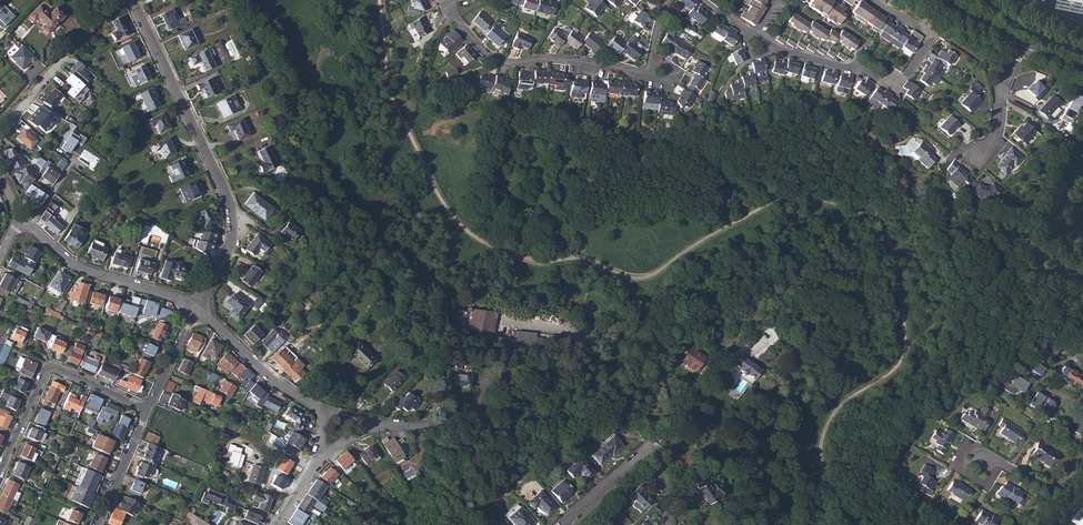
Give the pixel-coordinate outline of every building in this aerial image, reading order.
[(410,0),(412,5),(408,7),(406,12),(410,13),(413,11),(419,13),(420,11),(423,12),(424,11),(427,3),(425,2),(420,1),(419,0),(411,0),(410,0)] [(536,11),(539,0),(525,0),(522,7),(536,11)] [(554,15),(556,3),(552,2),(553,1),(547,0),(539,0),(536,11),(536,12),(549,15),(549,14),(554,15)] [(596,17),(604,6),(597,0),(588,0),(587,2),(588,3),(584,8),(596,17)] [(691,10),(694,6),(698,1),(697,0),(680,0),(679,1),(691,10)] [(753,26),(762,12),(765,7),(763,6),(767,0),(750,0),(747,4),(749,6),(745,13),(743,11),(739,17),(753,26)] [(839,25),(845,15),(840,12),(843,8),(838,6),(829,0),(811,0),(808,4),(812,7),(811,8),(818,13),(819,12),(827,17),(826,18),(834,23),(834,22),(839,25)] [(877,31),(879,28),(885,19),(886,17),(861,0),(860,0),(853,12),(856,14),(855,16),(866,23),(867,21),(873,25),(872,28),(877,31)] [(0,4),(0,27),(1,28),(13,16),(1,3),(0,4)] [(39,6),(29,16),(34,21),(37,17),(46,26),(43,29),(48,34),(64,17),(55,8),(48,15),(39,6)] [(691,18),(701,25),(709,15),(699,8),(698,9),(694,6),(691,10),(687,16),(690,19),(691,18)] [(172,9),(161,15),(168,31),(180,25),(177,20),(172,9)] [(633,21),(642,28),(647,21),(649,22),(652,18),(641,10),(633,21)] [(471,20),(482,31),(491,21),(479,11),(471,20)] [(849,48),(854,51),(859,43),(842,31),(839,35),(831,31),(829,34),(812,22),(810,25),(792,14),(787,22),(792,25),(791,26),(799,32),(800,30),(804,33),(806,31),(810,34),(810,35),(818,41),(819,40),(823,42),(825,40),(829,43),(830,42),(834,45),(837,40),(841,42),(840,43),(849,49),(849,48)] [(177,20),(180,25),(188,22),(185,16),(177,20)] [(121,17),(112,21),(117,31),(111,34),(115,41),(129,35),(121,17)] [(411,24),(418,39),(428,33),(425,27),(426,27),(424,24),(425,23),(422,18),(411,24)] [(893,38),(901,26),(896,23),(895,26),(885,19),(879,28),(882,30),(879,35),(890,42),(893,38)] [(721,40),(728,30),(721,26),(723,23),(719,21),(712,32),(713,32),(710,36),(719,42),(721,40)] [(901,49),(904,44),(910,35),(902,31),(904,28),(901,26),(893,38),(890,42),(901,49)] [(484,36),(497,47),(504,38),(492,27),(484,36)] [(721,40),(731,47),(737,39),(732,36),(733,34),(734,35),(736,32),(730,27),(728,30),(721,40)] [(190,29),(178,36),(185,51),(197,44),(190,29)] [(446,37),(442,40),(443,42),(439,45),(447,55),(455,48),(454,46),(461,41),(452,30),(445,36),(446,37)] [(565,40),(566,38),(562,35),(557,31),(549,40),(555,44),(554,46),(558,49),(565,40)] [(565,40),(577,49),(582,42),(584,40),(572,31),(569,35),(566,38),(565,40)] [(590,51),(594,54),(603,42),(590,32),(584,40),(582,42),(591,50),(590,51)] [(903,46),(913,52),(918,44),(914,42),(915,40),(916,41),(918,37),(911,33),(910,35),(904,44),(903,46)] [(511,48),(518,51),(520,47),(527,50),(531,41),(516,34),(512,43),(513,44),(511,48)] [(668,49),(671,51),(677,41),(673,38),(667,34),(662,43),(668,47),(668,49)] [(775,40),(782,45),(785,41),(778,36),(775,40)] [(608,47),(618,55),(621,51),(626,45),(615,37),(608,47)] [(792,47),(793,48),(796,44),(788,39),(786,43),(792,47)] [(621,51),(624,54),(625,52),(632,58),(635,60),(642,51),(629,41),(626,45),(621,51)] [(676,54),(681,57),(688,47),(677,41),(671,51),(671,52),(675,55),(676,54)] [(133,42),(121,48),(122,48),(125,54),(129,63),(140,57),(133,42)] [(796,46),(804,50),(806,47),(799,42),(796,46)] [(813,53),(814,53),(817,49),(809,44),(807,48),(813,53)] [(35,59),(22,46),(10,58),(15,63),(14,63),(21,70),(30,61),(31,63),(35,59)] [(455,55),(458,59),(461,56),(465,62),(473,55),(465,46),(455,55)] [(818,51),(825,55),(828,52),(820,47),(818,51)] [(937,55),(950,64),(957,54),(949,49),(946,53),(945,52),(945,51),(941,48),(937,55)] [(207,49),(188,58),(192,66),(200,63),(204,72),(215,67),(207,49)] [(693,59),(697,52),(691,49),(687,55),(693,59)] [(746,62),(744,60),(743,56),(742,54),(744,53),(742,49),(730,55),(736,67),(746,62)] [(924,67),(936,74),(942,64),(934,58),(930,65),(927,63),(924,67)] [(754,73),(754,75),(767,72),(764,59),(760,60),(760,63),(752,64),(754,73)] [(788,62),(786,71),(798,75),(800,65),(793,62),(793,60),(789,59),(788,62)] [(84,67),(79,63),(77,61),(70,69),(72,70),(69,74),(70,75),(72,77),(83,86),(88,80),(86,78),(87,76),(81,70),(84,67)] [(695,74),(702,78),(708,68),(697,61),(695,65),(697,66),(692,72),(695,74)] [(772,73),(784,77),(786,71),(788,62),(784,61),(783,64),(775,62),(772,73)] [(809,78),(814,79),(817,69),(809,67),(810,64),(805,63),(802,76),(800,80),(808,82),(809,78)] [(143,64),(133,69),(136,75),(131,78),(136,87),(150,80),(147,74),(148,74),(143,64)] [(81,70),(87,76),(90,73),(84,67),(81,70)] [(935,85),(940,77),(936,74),(924,67),(922,71),(925,72),(920,79),(929,85),(930,83),(935,85)] [(455,69),(444,72),(446,77),(457,74),(455,69)] [(532,76),(530,85),(538,86),(540,84),(545,85),(547,73),(532,71),(532,76)] [(822,81),(834,84),(837,72),(833,71),(833,73),(825,71),(822,81)] [(552,90),(560,91),(560,87),(562,76),(556,75),(556,74),(547,73),(545,85),(552,86),(552,90)] [(743,81),(745,89),(757,87),(754,75),(754,73),(750,74),(750,77),(742,78),(743,81)] [(517,74),(515,88),(519,89),(520,90),(525,91),(528,89),(530,89),(530,85),(532,76),(526,76),(524,78),(522,77),(523,75),(517,74)] [(687,91),(696,96),(697,96),(700,91),(706,81),(702,78),(695,74),(693,78),(694,79),(690,86),(687,91)] [(482,91),(487,93),(488,91),(493,78),(493,77),(487,75),(486,77),(484,78),(483,77),(481,78),(478,77),(476,84),(477,86),(479,87),(480,90),(482,90),(482,91)] [(838,86),(850,89),(854,76),(849,75),(848,77),(841,75),(838,86)] [(83,86),(72,77),(67,83),(73,88),(72,90),(72,92),(71,93),(84,105),(87,101),(87,98),(91,93),(83,86)] [(856,88),(866,95),(874,82),(867,77),(865,81),(866,81),(865,83),(861,80),(856,88)] [(497,95),(505,98),(507,82),(503,81),(502,82),(493,78),(488,91),(497,94),(497,95)] [(210,79),(196,85),(199,90),(202,89),(206,99),(217,94),(210,79)] [(906,92),(915,98),(921,88),(910,81),(908,80),(904,86),(907,88),(908,87),(909,88),(906,92)] [(604,87),(603,93),(619,96),(619,95),(620,82),(610,81),(609,82),(605,81),(604,87)] [(728,90),(727,92),(725,94),(726,99),(733,98),(738,97),(739,101),(747,99),(745,89),(743,81),(738,82),(739,85),(731,86),(732,89),(728,90)] [(1035,81),(1027,91),(1034,98),(1043,88),(1035,81)] [(569,82),(567,93),(567,96),(568,98),(576,99),(578,97),(578,95),(583,95),(585,83),(578,82),(578,83),(569,82)] [(619,95),(633,97),(635,86),(629,85),(629,84),(620,82),(619,95)] [(602,105),(603,97),(603,93),(604,87),(599,86),(599,85),(589,83),(587,95),(587,101),(595,102),(595,104),(602,105)] [(850,89),(838,86),(837,90),(838,91),(848,94),(850,89)] [(876,86),(866,101),(877,109),(881,103),(889,91),(885,89),(883,91),(876,86)] [(152,88),(139,94),(147,112),(159,106),(155,98),(157,97),(152,88)] [(53,89),(42,102),(51,109),(58,101),(62,97),(62,96),(53,89)] [(677,103),(679,109),(685,106),(688,108),(696,96),(687,91),(684,89),(682,93),(677,103)] [(971,92),(967,97),(964,100),(960,104),(970,112),(978,101),(980,99),(978,98),(981,94),(976,89),(972,93),(971,92)] [(72,92),(72,90),(68,94),(83,106),(84,105),(71,93),(72,92)] [(881,103),(891,109),(897,100),(890,96),(892,94),(889,91),(881,103)] [(643,108),(656,110),(657,102),(658,93),(652,92),(652,93),(643,92),(642,104),(643,104),(643,108)] [(716,96),(711,92),(707,103),(710,105),(716,96)] [(1037,110),(1046,118),(1049,114),(1056,107),(1060,102),(1051,94),(1037,110)] [(1072,94),(1065,115),(1074,119),(1079,106),(1082,107),(1082,105),(1082,98),(1072,94)] [(226,117),(241,110),(234,95),(217,103),(221,111),(222,110),(226,117)] [(656,110),(655,115),(670,117),(670,118),(671,120),(673,121),(676,120),(677,118),(675,112),(672,111),(673,109),(670,109),(671,104),(657,102),(656,110)] [(59,118),(38,107),(27,120),(35,127),(37,126),(44,132),(52,123),(54,124),(59,118)] [(1053,117),(1059,110),(1056,107),(1049,114),(1053,117)] [(161,114),(146,121),(148,126),(151,128),(155,126),(159,134),(170,129),(165,119),(164,119),(161,114)] [(939,127),(948,135),(955,128),(956,128),(959,125),(949,116),(939,127)] [(242,119),(227,126),(230,131),(234,130),(239,140),(250,135),(242,119)] [(1013,134),(1024,144),(1035,131),(1025,123),(1020,128),(1019,127),(1013,134)] [(70,124),(60,139),(64,142),(70,132),(74,126),(70,124)] [(24,130),(16,139),(22,144),(22,143),(30,150),(37,141),(24,130)] [(77,136),(70,132),(64,142),(60,147),(69,153),(76,142),(81,145),(84,138),(79,134),(77,136)] [(168,138),(153,146),(155,152),(160,149),(164,159),(176,154),(168,138)] [(911,153),(913,151),(919,144),(912,138),(905,145),(910,154),(911,153)] [(919,144),(913,151),(911,153),(917,159),(928,168),(935,159),(929,154),(932,149),(922,140),(919,144)] [(267,147),(258,151),(264,163),(259,165),(262,172),(267,170),(268,171),(276,167),(267,147)] [(995,167),(1004,175),(1012,165),(1014,167),(1022,158),(1010,148),(1003,155),(1004,156),(995,167)] [(15,168),(31,160),(21,152),(18,155),(16,156),(14,152),(11,149),(5,152),(11,165),(12,164),(15,168)] [(46,162),(39,158),(35,164),(42,168),(46,162)] [(61,159),(57,166),(62,170),(67,163),(61,159)] [(46,170),(41,177),(53,185),(59,175),(48,168),(51,163),(47,160),(46,162),(42,168),(46,170)] [(181,160),(170,165),(174,174),(169,176),(172,183),(177,180),(177,181),(188,175),(181,160)] [(947,177),(958,187),(964,180),(967,184),(971,179),(967,176),(968,175),(958,166),(954,162),(947,169),(951,173),(947,177)] [(31,184),(38,174),(32,170),(30,166),(15,173),(19,180),(23,178),(24,180),(22,182),(29,187),(31,184)] [(193,182),(180,188),(186,202),(200,195),(193,182)] [(46,195),(31,184),(29,187),(24,194),(32,199),(41,205),(46,195)] [(981,195),(992,199),(1000,190),(992,184),(989,187),(978,184),(972,191),(979,197),(981,195)] [(256,211),(255,213),(265,220),(273,209),(253,194),(246,203),(256,211)] [(245,205),(255,213),(256,211),(246,203),(245,205)] [(47,207),(39,219),(56,235),(63,227),(49,215),(52,212),(47,207)] [(204,227),(215,222),(211,214),(213,213),(211,207),(197,214),(199,217),(204,227)] [(204,227),(199,217),(196,219),(196,220),(198,224),(201,227),(202,228),(204,227)] [(150,227),(144,226),(140,242),(147,244),(149,236),(151,234),(161,237),(160,242),(166,243),(168,234),(158,228),(152,223),(150,227)] [(287,223),(280,232),(293,241),(300,232),(287,223)] [(74,224),(64,239),(77,248),(83,239),(79,236),(83,231),(74,224)] [(202,231),(198,241),(212,246),(217,233),(202,231)] [(257,235),(245,250),(253,256),(258,250),(259,248),(264,252),(269,244),(257,235)] [(208,258),(212,246),(198,241),(194,240),(192,246),(208,258)] [(92,242),(87,254),(102,261),(107,249),(102,247),(92,243),(92,242)] [(147,254),(146,256),(154,259),(156,250),(139,245),(137,251),(147,254)] [(30,261),(35,263),(41,252),(29,246),(23,257),(30,261)] [(115,253),(112,263),(128,268),(131,257),(120,254),(120,252),(116,251),(116,253),(115,253)] [(8,265),(28,275),(35,263),(30,261),(27,265),(12,256),(8,265)] [(139,259),(136,270),(151,274),(154,264),(139,259)] [(165,260),(160,277),(167,279),(168,275),(171,276),(181,279),(186,265),(180,264),(181,262),(170,259),(170,261),(165,260)] [(252,265),(241,281),(250,287),(261,272),(252,265)] [(49,286),(60,293),(70,279),(61,272),(57,278),(55,277),(49,286)] [(9,292),(14,295),(21,282),(6,274),(3,279),(0,284),(0,287),(9,292)] [(68,299),(84,303),(87,290),(89,285),(79,283),(78,287),(74,287),(73,292),(70,291),(68,299)] [(7,297),(9,292),(0,287),(0,294),(7,297)] [(305,294),(309,297),(315,291),(312,287),(305,294)] [(89,303),(100,306),(103,295),(93,292),(89,303)] [(236,311),(232,316),(238,320),(248,306),(232,294),(226,302),(234,308),(236,311)] [(130,306),(128,305),(128,303),(129,300),(122,298),(122,300),(118,312),(135,317),(137,310),(140,298),(133,296),(130,304),(130,306)] [(120,300),(109,297),(105,309),(116,312),(118,312),(122,300),(120,300)] [(55,309),(60,313),(67,301),(62,298),(55,309)] [(149,315),(155,316),(157,321),(160,319),(162,318),(172,314),(171,310),(161,307),(162,304),(159,304),(159,305),(156,305),(157,303),(150,301),(140,298),(137,310),(150,314),(149,315)] [(257,298),(254,301),(256,303),(254,306),(258,310),(259,309),(263,303),(257,298)] [(22,306),(30,309),(32,305),(24,300),(22,304),(22,306)] [(298,302),(290,311),(291,312),(295,316),(303,307),(298,302)] [(263,303),(259,309),(262,312),(267,306),(263,303)] [(443,308),(441,325),(451,327),(450,334),(455,335),(455,339),(457,339),(457,341),(461,341),(461,343),(465,344),(465,349),(484,352),(485,347),(506,350),(506,348),(511,348),(512,339),(493,337),(496,313),(467,309),(466,312),(443,308)] [(282,319),(283,321),(291,312),(290,311),(286,315),(283,318),(282,319)] [(162,337),(164,338),(167,332),(165,331),(169,322),(162,318),(160,319),(159,323),(158,323),(152,337),(160,341),(162,337)] [(13,329),(15,329),(11,338),(22,342),(27,330),(15,324),(13,329)] [(254,325),(244,335),(252,344),(263,334),(254,325)] [(34,337),(45,342),(49,333),(38,328),(34,337)] [(273,329),(261,341),(272,353),(285,340),(287,338),(279,330),(277,333),(273,329)] [(517,331),(516,353),(531,353),(531,351),(534,351),(535,347),(536,333),(517,331)] [(186,348),(195,352),(200,342),(204,343),(206,339),(194,333),(186,348)] [(95,335),(94,334),(90,343),(95,345),(99,337),(95,335)] [(287,338),(285,340),(289,344),(294,338),(290,335),(287,338)] [(754,335),(744,343),(748,348),(758,339),(754,335)] [(4,345),(11,348),(13,343),(6,339),(4,345)] [(50,349),(61,353),(65,343),(54,339),(50,349)] [(211,340),(204,351),(201,355),(206,358),(209,354),(215,358),(222,346),(211,340)] [(63,355),(69,357),(67,361),(77,365),(85,347),(76,342),(73,347),(68,345),(63,355)] [(140,351),(152,356),(156,347),(148,344),(147,345),(143,343),(140,351)] [(357,343),(348,352),(366,369),(375,360),(357,343)] [(1058,350),(1043,343),(1040,351),(1035,361),(1036,362),(1040,364),(1041,364),(1046,354),(1054,358),(1058,350)] [(2,367),(11,348),(4,345),(3,346),(0,353),(0,366),(2,367)] [(688,346),(680,359),(677,364),(680,366),(683,361),(697,370),(705,358),(688,346)] [(281,350),(272,359),(284,371),(293,362),(287,356),(281,350)] [(287,356),(293,362),(296,358),(297,357),(291,352),(287,356)] [(82,367),(94,373),(98,364),(101,365),(105,356),(101,354),(99,358),(95,356),(93,360),(92,361),(86,358),(83,357),(80,365),(83,366),(82,367)] [(217,364),(228,373),(230,371),(237,362),(229,355),(228,357),(225,354),(217,364)] [(755,379),(761,370),(762,369),(764,368),(766,366),(766,364),(766,363),(760,358),(755,365),(742,356),(735,364),(743,370),(742,373),(746,375),(748,374),(755,379)] [(19,373),(20,374),(20,375),(29,379),(36,364),(25,359),(24,361),(19,358),(16,366),(21,368),(19,373)] [(293,362),(284,371),(296,382),(304,374),(299,369),(303,365),(296,358),(293,362)] [(135,369),(145,373),(149,363),(140,359),(135,369)] [(178,371),(187,375),(192,363),(183,359),(178,371)] [(1031,361),(1026,368),(1040,377),(1045,370),(1039,366),(1035,363),(1031,361)] [(230,371),(238,378),(239,377),(243,381),(250,373),(237,362),(230,371)] [(124,370),(128,372),(130,367),(123,364),(120,368),(124,370)] [(105,378),(109,369),(101,365),(97,374),(105,378)] [(1064,367),(1059,377),(1064,379),(1064,381),(1071,384),(1071,383),(1074,384),(1073,386),(1080,389),(1081,388),(1082,389),(1082,377),(1064,367)] [(117,375),(118,373),(109,369),(105,378),(114,382),(117,375)] [(135,369),(133,374),(142,378),(145,373),(135,369)] [(396,371),(384,384),(385,385),(384,387),(387,390),(389,390),(390,390),(391,389),(392,389),(393,390),(404,379),(396,371)] [(207,379),(214,383),(218,376),(210,372),(207,379)] [(447,373),(445,385),(452,386),(452,385),(464,386),(463,387),(470,388),(472,376),(464,375),(464,376),(454,374),(447,373)] [(14,389),(23,393),(29,379),(20,375),(14,389)] [(119,385),(136,392),(139,385),(141,381),(130,376),(127,383),(121,380),(119,385)] [(1016,390),(1022,393),(1027,385),(1023,383),(1024,382),(1021,380),(1020,382),(1015,378),(1010,386),(1005,383),(1002,389),(1013,396),(1016,390)] [(165,389),(169,391),(173,383),(168,381),(165,389)] [(220,392),(231,397),(236,387),(224,381),(221,386),(222,386),(220,392)] [(256,383),(250,391),(258,399),(256,405),(262,408),(263,405),(267,396),(269,394),(265,392),(256,383)] [(210,392),(199,387),(195,385),(193,390),(197,391),(198,392),(193,402),(199,405),(199,403),(201,404),(203,400),(217,406),(221,397),(210,392)] [(42,403),(53,408),(55,404),(54,404),(60,390),(50,386),(42,403)] [(3,389),(0,396),(0,398),(7,401),(5,406),(13,410),(15,407),(16,407),(21,397),(3,389)] [(366,402),(375,410),(382,401),(371,392),(368,395),(368,394),(366,397),(368,399),(366,402)] [(1042,402),(1045,404),(1049,398),(1037,392),(1029,405),(1037,410),(1042,402)] [(70,393),(64,405),(66,406),(64,410),(70,412),(71,409),(75,410),(74,411),(79,413),(87,397),(82,395),(79,401),(75,399),(73,398),(74,396),(74,395),(70,393)] [(172,407),(180,410),(180,409),(183,410),(182,411),(185,411),(188,403),(177,397),(178,396),(172,393),(168,405),(165,404),(163,407),(171,411),(172,407)] [(414,411),(419,404),(415,402),(417,398),(413,396),(412,397),(408,393),(402,398),(399,396),(391,405),(398,410),(400,407),(407,412),(409,408),(414,411)] [(92,412),(95,414),(102,401),(90,395),(84,408),(85,409),(92,412)] [(263,405),(277,412),(281,403),(267,396),(263,405)] [(1056,403),(1049,398),(1045,404),(1041,412),(1048,417),(1049,416),(1054,420),(1058,414),(1052,411),(1056,403)] [(353,404),(358,409),(363,403),(359,399),(353,404)] [(110,414),(114,416),(118,408),(107,403),(105,408),(102,406),(95,421),(101,423),(103,419),(107,421),(110,414)] [(971,423),(974,425),(973,426),(977,428),(977,427),(984,431),(989,422),(984,419),(986,416),(987,417),(991,411),(983,406),(979,412),(976,410),(973,414),(969,411),(967,415),(964,413),(960,418),(970,424),(971,423)] [(290,408),(285,414),(294,420),(294,422),(292,426),(301,430),(302,426),(307,425),(306,419),(302,420),(302,416),(300,416),(298,415),(299,414),(290,408)] [(8,415),(10,413),(0,409),(0,427),(7,429),(12,417),(8,415)] [(34,421),(44,426),(48,417),(53,419),(55,416),(57,417),(58,414),(58,413),(55,412),(51,410),(50,413),(42,409),(39,415),(38,414),(34,421)] [(113,435),(121,438),(126,427),(129,419),(122,415),(113,435)] [(1068,421),(1065,427),(1079,435),(1082,428),(1082,419),(1079,417),(1074,424),(1068,421)] [(1003,418),(999,426),(1003,428),(1002,428),(999,434),(1014,443),(1017,438),(1020,440),(1024,432),(1017,428),(1017,429),(1010,424),(1011,423),(1003,418)] [(87,426),(92,429),(95,421),(90,419),(87,426)] [(27,437),(37,441),(41,432),(32,428),(27,437)] [(930,447),(942,454),(945,449),(944,448),(948,442),(949,443),(955,434),(946,428),(943,433),(940,432),(940,433),(935,430),(930,437),(935,440),(933,444),(932,443),(930,447)] [(146,438),(157,443),(159,438),(157,437),(159,433),(153,430),(151,435),(148,433),(146,438)] [(286,442),(299,450),(305,439),(292,431),(286,442)] [(94,441),(111,448),(114,442),(97,434),(94,441)] [(614,436),(592,455),(600,465),(612,454),(613,455),(623,445),(614,436)] [(394,463),(404,458),(397,445),(396,442),(394,438),(388,441),(386,437),(381,440),(394,463)] [(895,442),(902,446),(905,442),(898,438),(895,442)] [(91,447),(108,455),(111,448),(94,441),(91,447)] [(1042,464),(1049,468),(1052,463),(1056,462),(1060,454),(1056,452),(1055,453),(1050,451),(1051,450),(1046,447),(1047,446),(1038,441),(1034,449),(1035,450),(1032,456),(1038,460),(1038,459),(1043,462),(1042,464)] [(155,463),(161,448),(148,443),(145,451),(142,458),(144,458),(155,463)] [(20,456),(23,457),(22,459),(30,463),(31,461),(33,462),(37,454),(34,452),(35,448),(25,444),(20,456)] [(228,465),(240,468),(243,455),(241,455),(242,448),(236,446),(236,445),(230,444),(228,451),(232,452),(228,465)] [(371,446),(359,454),(366,464),(378,456),(371,446)] [(345,452),(335,460),(346,473),(356,465),(345,452)] [(89,467),(100,472),(106,460),(95,454),(89,467)] [(49,473),(51,474),(53,471),(59,457),(59,456),(57,455),(49,473)] [(275,468),(286,474),(293,463),(281,456),(275,468)] [(155,463),(144,458),(142,462),(140,461),(139,465),(138,464),(136,469),(137,470),(135,474),(133,478),(139,481),(141,477),(142,476),(147,478),(152,475),(155,476),(156,475),(158,472),(157,470),(154,469),(157,464),(155,463)] [(581,458),(566,471),(573,478),(580,471),(587,479),(594,472),(581,458)] [(12,475),(23,480),(29,467),(17,462),(12,475)] [(918,489),(924,493),(927,488),(930,490),(935,480),(929,477),(933,469),(924,464),(920,472),(922,473),(921,475),(922,478),(918,483),(921,485),(918,489)] [(248,481),(260,485),(265,469),(253,465),(248,481)] [(80,473),(97,481),(96,480),(97,479),(101,481),(103,477),(83,467),(80,473)] [(330,467),(318,481),(326,486),(330,488),(332,486),(330,483),(338,474),(330,467)] [(97,481),(80,473),(78,479),(98,488),(100,484),(95,482),(96,481),(97,481)] [(286,481),(276,475),(271,484),(281,490),(286,481)] [(129,481),(133,483),(129,492),(139,496),(142,489),(145,491),(148,485),(139,481),(133,478),(131,477),(129,481)] [(98,488),(78,479),(75,485),(76,486),(92,493),(92,492),(91,492),(91,490),(96,492),(98,488)] [(316,479),(306,494),(322,505),(324,506),(329,499),(321,494),(324,489),(326,486),(318,481),(316,479)] [(705,479),(697,485),(710,505),(723,496),(715,484),(710,487),(705,479)] [(1,494),(12,499),(17,502),(20,493),(16,491),(19,485),(8,480),(1,494)] [(563,480),(551,491),(562,503),(574,492),(563,480)] [(949,498),(960,504),(962,500),(965,495),(967,496),(970,495),(971,490),(959,482),(957,484),(952,481),(948,489),(953,492),(952,493),(949,498)] [(1023,506),(1029,497),(1023,494),(1023,493),(1019,490),(1018,490),(1016,489),(1016,488),(1014,487),(1014,486),(1006,482),(1003,487),(1001,486),(996,494),(1001,497),(1002,496),(1007,499),(1006,500),(1011,504),(1013,502),(1017,505),(1018,503),(1023,506)] [(70,500),(88,508),(90,503),(87,502),(92,493),(76,486),(70,500)] [(324,489),(335,496),(337,493),(330,488),(326,486),(324,489)] [(643,510),(652,501),(646,494),(645,495),(643,492),(644,491),(638,486),(629,496),(635,502),(633,504),(632,506),(635,509),(637,509),(641,512),(643,510)] [(225,511),(231,514),(234,506),(228,504),(226,503),(226,501),(225,501),(224,500),(225,498),(226,499),(228,496),(209,488),(207,493),(204,492),(201,499),(208,502),(210,498),(215,500),(216,497),(219,498),(217,503),(224,506),(227,507),(225,511)] [(540,491),(528,502),(534,509),(538,505),(548,516),(555,508),(540,491)] [(258,508),(266,512),(272,497),(264,494),(263,494),(256,492),(253,500),(260,503),(258,508)] [(6,514),(12,499),(1,494),(0,497),(0,511),(6,514)] [(306,494),(296,509),(306,515),(310,518),(312,520),(315,515),(318,510),(322,505),(306,494)] [(121,502),(118,509),(124,512),(132,516),(135,508),(138,508),(140,503),(127,497),(126,501),(127,502),(125,504),(121,502)] [(346,499),(344,502),(353,508),(355,504),(346,499)] [(505,515),(508,518),(521,507),(518,504),(505,515)] [(655,506),(646,515),(649,518),(658,510),(655,506)] [(508,518),(514,524),(529,524),(530,524),(532,524),(535,522),(521,507),(508,518)] [(112,524),(119,524),(124,512),(118,509),(114,508),(108,523),(112,524)] [(287,523),(291,524),(300,524),(306,515),(296,509),(287,523)] [(69,524),(76,524),(81,514),(72,510),(66,524),(69,524)] [(258,524),(260,519),(259,518),(260,515),(248,510),(245,519),(258,524)] [(998,518),(993,515),(992,517),(988,515),(988,514),(982,510),(975,522),(980,524),(994,524),(998,518)] [(1075,518),(1082,524),(1082,510),(1075,518)] [(1053,524),(1060,513),(1056,511),(1049,522),(1053,524)] [(194,521),(194,522),(197,524),(199,524),(210,524),(189,512),(186,516),(194,521)] [(32,518),(27,516),(23,524),(28,524),(32,518)] [(193,524),(196,524),(197,524),(194,522),(194,521),(186,516),(183,522),(187,524),(188,522),(193,524)]
